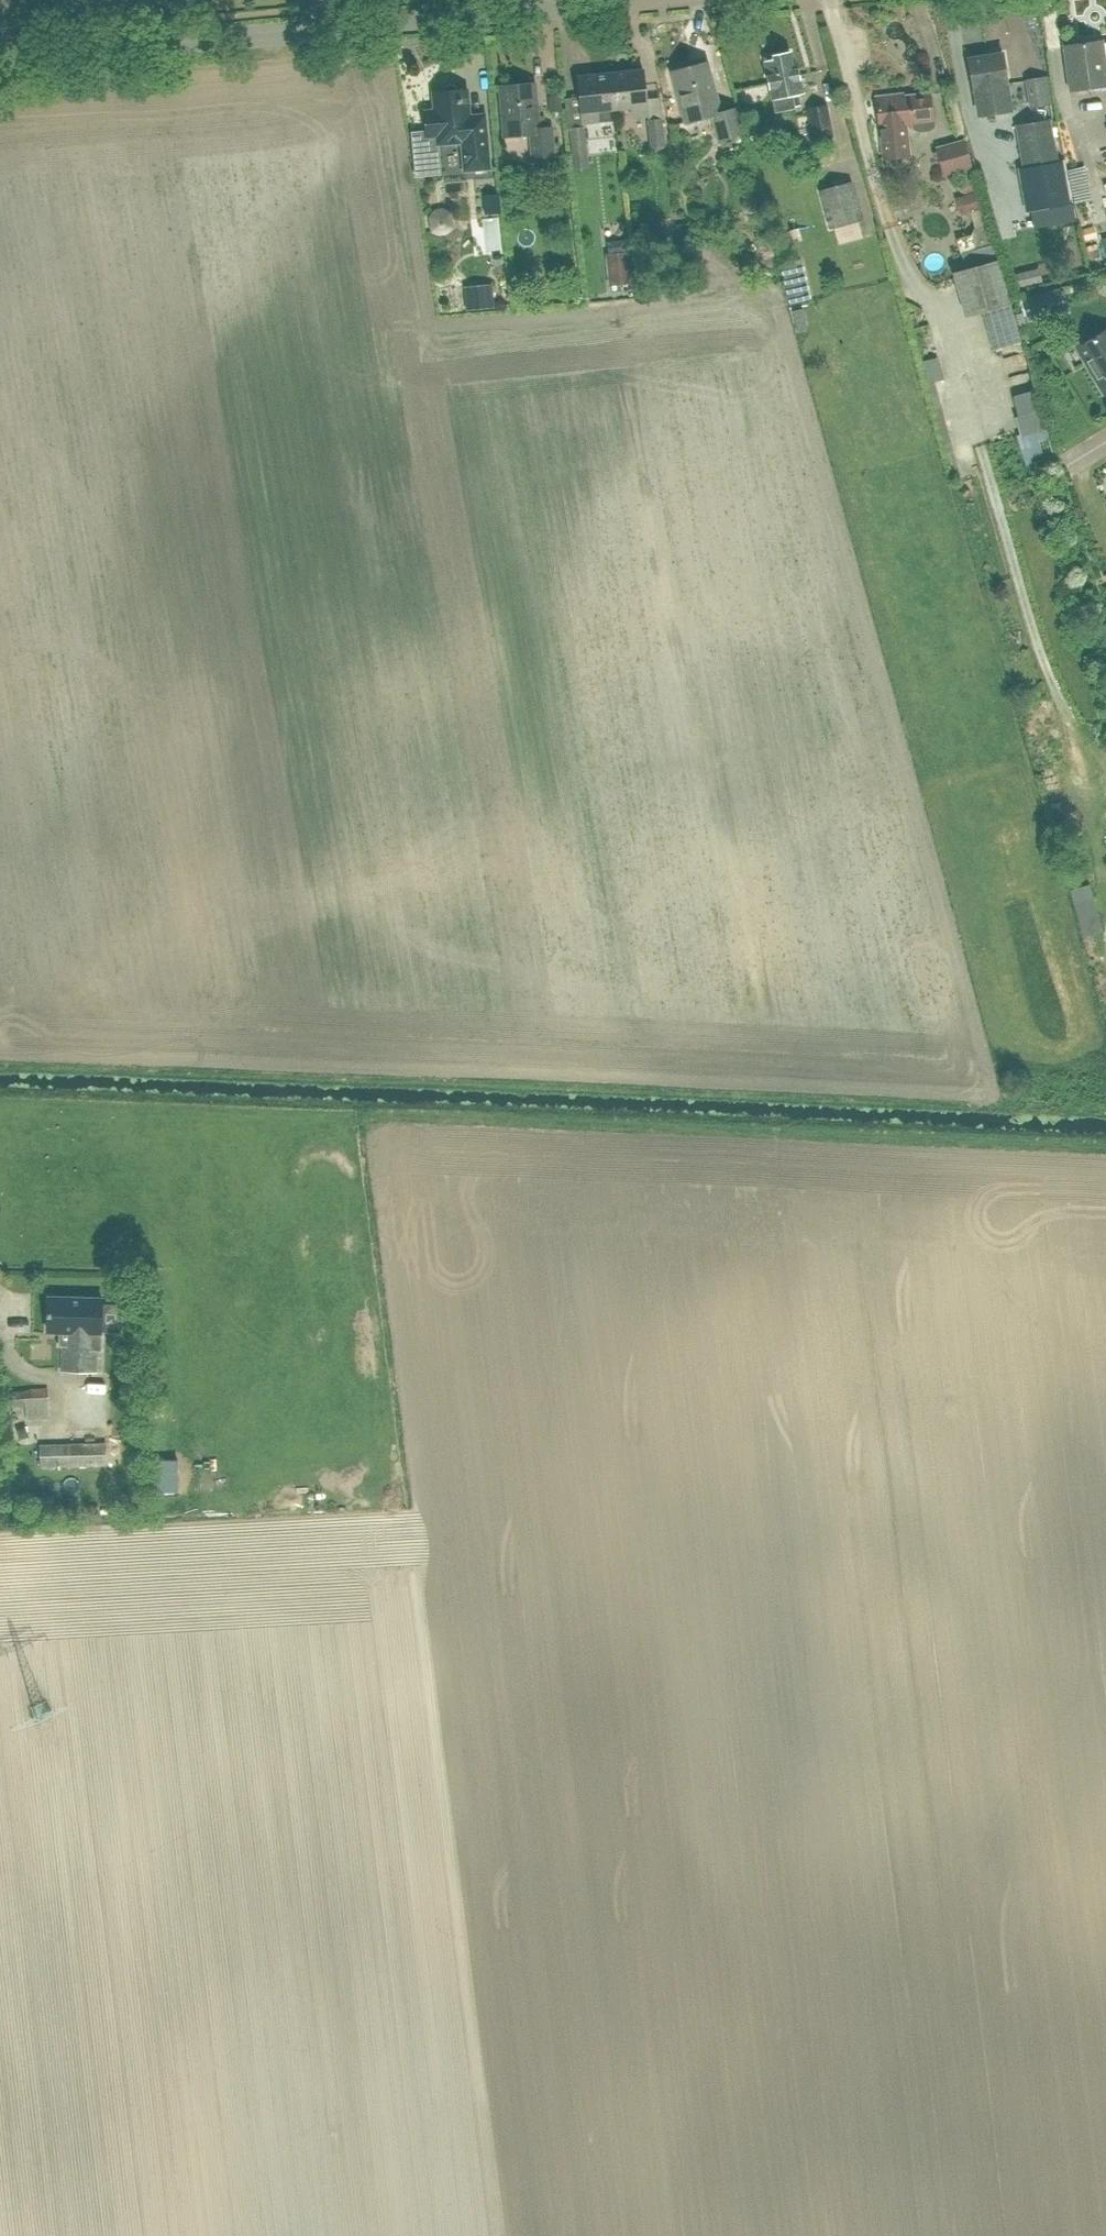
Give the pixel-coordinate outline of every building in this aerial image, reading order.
[(1105,86),(1105,73),(1102,40),(1062,46),(1069,91),(1105,86)] [(793,69),(789,52),(772,55),(773,59),(764,61),(775,112),(794,108),(792,95),(802,92),(797,68),(793,69)] [(1010,110),(1001,54),(999,55),(995,52),(986,53),(983,57),(968,60),(973,89),(974,89),(979,115),(1010,110)] [(718,140),(742,134),(735,107),(720,112),(706,61),(671,71),(685,123),(711,115),(718,140)] [(718,91),(730,90),(727,65),(715,67),(718,91)] [(614,109),(615,109),(630,107),(631,117),(648,115),(643,69),(610,72),(614,109)] [(614,109),(610,72),(577,76),(582,123),(599,121),(599,123),(616,121),(615,109),(614,109)] [(1047,75),(1024,79),(1028,108),(1052,105),(1047,75)] [(540,128),(535,82),(499,86),(504,136),(529,134),(531,157),(554,155),(551,127),(540,128)] [(424,131),(410,132),(414,177),(441,175),(439,144),(460,142),(462,170),(488,168),(484,113),(468,115),(466,88),(455,89),(455,85),(448,83),(441,86),(442,90),(431,91),(432,109),(422,110),(424,131)] [(903,93),(875,97),(879,130),(882,160),(911,156),(907,126),(912,126),(912,130),(919,133),(929,132),(935,127),(935,120),(931,93),(903,96),(903,93)] [(560,94),(548,95),(549,112),(562,111),(560,94)] [(812,140),(833,137),(827,104),(806,108),(812,140)] [(993,116),(995,130),(1010,127),(1007,113),(993,116)] [(662,117),(647,119),(649,147),(665,146),(662,117)] [(1050,119),(1015,125),(1023,171),(1058,165),(1050,119)] [(568,127),(572,156),(573,169),(589,168),(584,125),(568,127)] [(935,147),(943,176),(972,168),(964,139),(935,147)] [(1085,167),(1067,170),(1073,203),(1092,199),(1085,167)] [(1067,170),(1057,172),(1064,205),(1073,203),(1067,170)] [(829,228),(862,219),(851,181),(818,190),(829,228)] [(976,192),(954,198),(959,215),(969,212),(981,209),(976,192)] [(499,194),(483,195),(485,215),(501,214),(499,194)] [(965,269),(952,273),(964,318),(1010,305),(993,244),(991,244),(981,209),(969,212),(974,227),(970,234),(955,238),(965,269)] [(686,223),(676,225),(680,253),(690,252),(686,223)] [(630,251),(605,254),(608,286),(633,283),(630,251)] [(799,260),(780,264),(790,304),(809,299),(799,260)] [(1038,267),(1013,273),(1017,288),(1042,282),(1038,267)] [(492,284),(463,286),(466,310),(494,307),(492,284)] [(1022,298),(1028,322),(1065,312),(1059,288),(1022,298)] [(799,306),(791,308),(794,320),(802,318),(799,306)] [(1077,347),(1104,393),(1105,392),(1105,330),(1077,347)] [(1015,417),(1021,436),(1048,428),(1043,409),(1015,417)] [(100,1331),(101,1298),(47,1297),(46,1329),(59,1329),(59,1345),(61,1345),(60,1370),(96,1370),(96,1348),(100,1348),(99,1331),(100,1331)] [(49,1417),(46,1388),(29,1389),(29,1391),(10,1392),(11,1404),(25,1403),(25,1418),(49,1417)] [(39,1466),(105,1464),(105,1441),(39,1443),(39,1466)]
